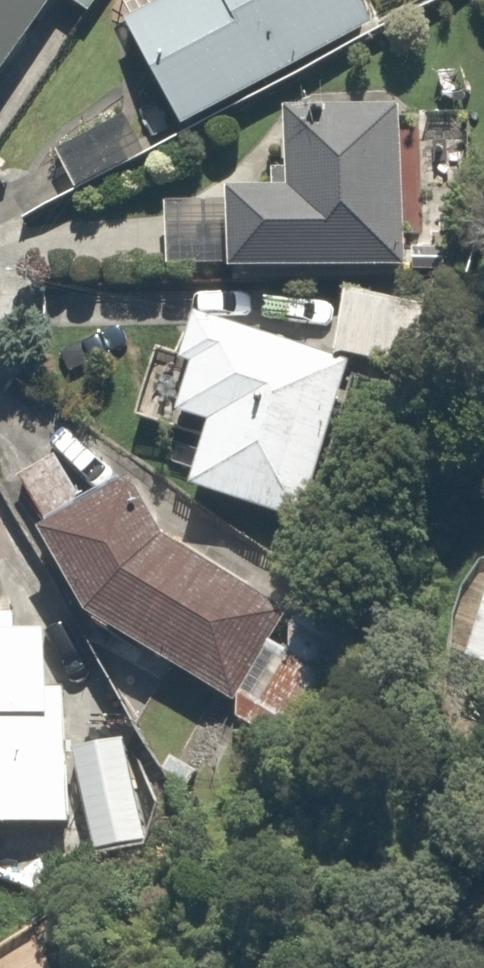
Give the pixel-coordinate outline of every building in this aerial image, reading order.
[(0,107),(64,0),(0,0),(0,107)] [(417,29),(405,0),(165,0),(134,12),(180,126),(417,29)] [(415,273),(411,117),(305,120),(307,199),(237,200),(239,277),(415,273)] [(198,356),(163,348),(146,420),(216,436),(202,498),(327,526),(364,360),(205,324),(198,356)] [(327,595),(166,518),(149,486),(130,496),(97,436),(23,476),(108,640),(268,717),(327,595)] [(74,831),(77,694),(61,693),(62,638),(29,638),(30,585),(0,584),(0,830),(74,831)] [(144,747),(89,751),(95,847),(151,844),(144,747)]
